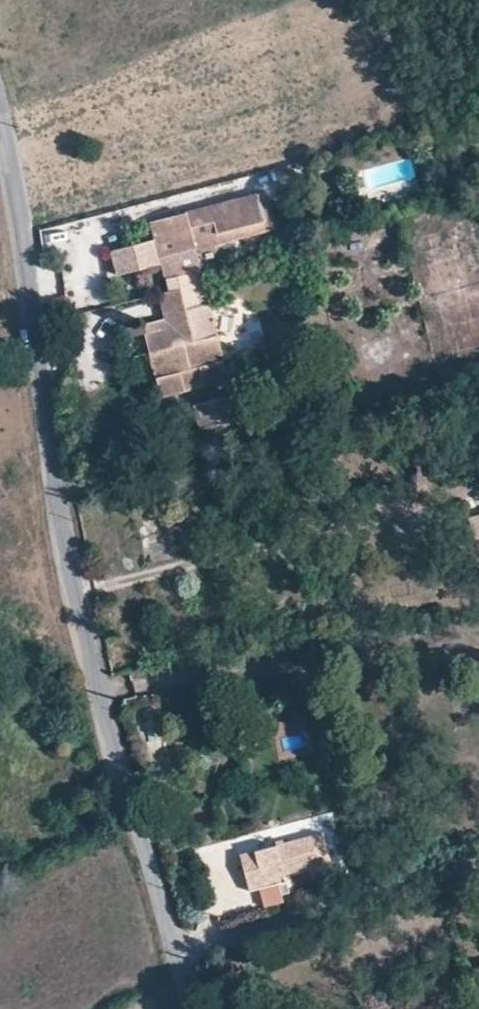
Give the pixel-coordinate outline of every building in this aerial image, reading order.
[(264,226),(259,204),(257,196),(153,222),(158,243),(164,267),(165,270),(200,262),(197,250),(197,249),(194,241),(217,235),(217,237),(264,226)] [(270,202),(259,204),(264,226),(217,237),(219,244),(277,230),(270,202)] [(219,244),(217,237),(217,235),(194,241),(197,249),(197,250),(219,244)] [(164,267),(158,243),(105,256),(111,280),(164,267)] [(208,284),(204,268),(170,277),(174,294),(198,287),(208,284)] [(208,284),(198,287),(174,294),(171,294),(177,315),(169,317),(147,323),(164,386),(231,369),(208,284)] [(164,296),(169,317),(177,315),(171,294),(164,296)] [(234,392),(194,405),(203,433),(243,420),(234,392)] [(288,874),(333,862),(325,833),(280,845),(288,874)] [(260,865),(246,869),(252,892),(275,885),(273,878),(288,874),(280,845),(256,851),(260,865)] [(242,855),(246,869),(260,865),(256,851),(242,855)] [(283,894),(293,891),(290,881),(281,884),(283,894)]
